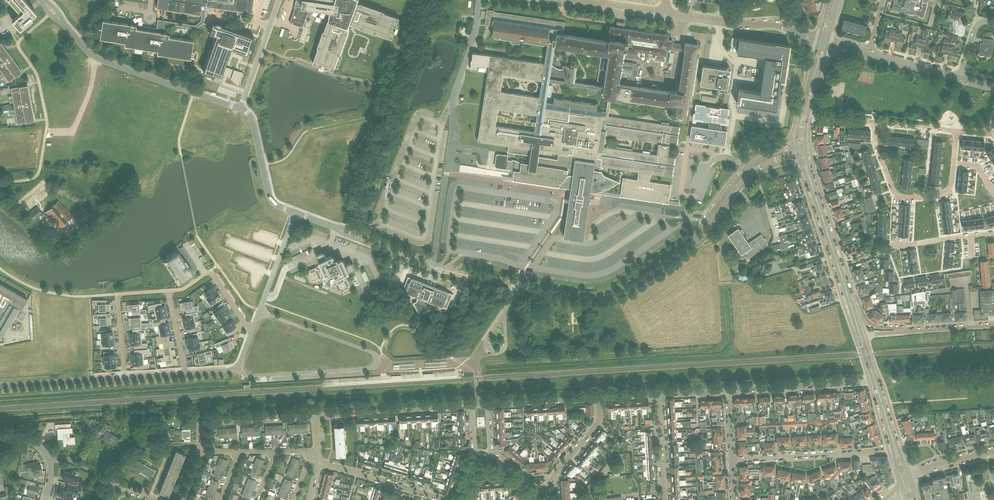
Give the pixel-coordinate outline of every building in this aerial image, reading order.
[(31,6),(30,6),(26,0),(9,0),(20,12),(12,20),(19,27),(20,29),(32,18),(31,16),(36,12),(34,9),(31,6)] [(206,5),(251,12),(252,6),(253,0),(158,0),(157,8),(162,8),(161,13),(161,14),(162,14),(162,15),(163,14),(164,14),(164,13),(165,9),(200,14),(201,9),(203,9),(201,20),(196,25),(162,20),(161,24),(161,29),(136,25),(102,20),(101,28),(99,27),(99,28),(101,28),(100,38),(124,42),(124,45),(157,50),(157,54),(191,59),(192,51),(194,51),(192,51),(193,40),(168,37),(169,33),(165,33),(167,24),(196,28),(200,25),(203,22),(206,5)] [(294,11),(290,22),(303,27),(310,8),(330,11),(329,20),(328,20),(324,31),(323,31),(318,47),(319,47),(313,63),(333,70),(339,54),(340,55),(348,31),(347,31),(349,25),(350,23),(361,27),(360,28),(376,33),(377,32),(392,38),(399,18),(384,12),(384,11),(360,3),(360,4),(357,3),(358,0),(296,0),(295,3),(294,11)] [(807,12),(809,12),(808,10),(816,8),(814,0),(804,0),(807,12)] [(899,0),(894,0),(892,9),(896,11),(897,9),(903,10),(903,12),(908,14),(910,4),(911,0),(906,0),(904,6),(898,4),(899,0)] [(910,4),(908,14),(913,15),(913,13),(920,15),(919,17),(924,18),(928,3),(928,0),(927,0),(923,0),(921,5),(922,5),(921,11),(914,9),(916,1),(917,1),(918,0),(911,0),(910,4)] [(957,8),(950,6),(947,20),(949,20),(950,18),(956,19),(955,24),(956,24),(955,28),(957,29),(956,33),(964,35),(965,31),(963,30),(964,26),(963,25),(964,21),(962,20),(964,12),(957,10),(957,8)] [(511,42),(519,43),(520,39),(548,43),(545,63),(491,55),(473,52),(472,59),(471,59),(471,62),(470,69),(488,72),(480,128),(478,140),(509,145),(508,152),(529,155),(528,162),(526,162),(527,161),(508,158),(508,155),(498,153),(497,160),(496,167),(513,169),(513,171),(512,172),(512,173),(511,178),(512,178),(515,179),(514,181),(516,181),(518,181),(518,179),(559,185),(560,185),(564,186),(565,185),(567,186),(568,187),(569,187),(571,188),(571,192),(570,192),(570,191),(569,191),(569,192),(568,192),(567,193),(567,194),(567,195),(568,195),(568,196),(569,196),(570,196),(570,199),(570,200),(569,200),(564,232),(564,236),(569,237),(584,239),(589,203),(589,202),(589,199),(590,199),(591,199),(592,199),(592,198),(593,198),(593,197),(593,196),(592,196),(592,195),(591,195),(590,194),(590,191),(591,191),(593,191),(595,190),(597,190),(599,190),(602,189),(606,188),(608,187),(611,186),(613,185),(615,184),(616,183),(618,182),(619,181),(618,181),(606,175),(605,175),(602,170),(600,170),(601,166),(610,167),(639,172),(638,180),(623,177),(621,193),(620,196),(668,203),(669,200),(669,198),(670,195),(670,192),(670,189),(671,185),(650,181),(651,173),(672,177),(674,168),(674,166),(675,157),(668,156),(670,146),(670,145),(677,146),(679,135),(680,128),(680,126),(673,125),(669,125),(669,123),(662,122),(662,124),(608,116),(610,108),(611,97),(615,98),(615,101),(622,102),(623,97),(639,99),(639,101),(663,104),(663,103),(673,104),(678,104),(676,116),(678,116),(678,118),(684,119),(684,117),(686,117),(688,106),(689,106),(698,45),(687,43),(685,43),(685,44),(682,44),(681,50),(685,51),(679,91),(671,90),(671,91),(629,85),(630,79),(634,80),(635,76),(637,75),(637,74),(637,73),(637,72),(637,71),(638,70),(638,69),(638,68),(636,67),(637,64),(622,61),(623,55),(626,55),(626,56),(634,57),(634,56),(637,57),(638,57),(638,56),(638,55),(637,55),(637,53),(638,50),(657,53),(657,55),(656,54),(655,55),(655,56),(655,57),(655,58),(655,59),(665,61),(665,60),(665,59),(665,58),(666,58),(666,57),(665,56),(664,56),(664,54),(666,54),(667,47),(671,47),(671,48),(675,49),(676,43),(673,43),(673,40),(668,39),(669,34),(620,27),(613,26),(611,25),(610,25),(610,27),(608,41),(566,34),(566,33),(563,33),(565,22),(496,12),(495,11),(494,11),(494,10),(487,9),(485,24),(494,25),(492,35),(511,38),(511,42)] [(844,19),(842,28),(853,31),(855,21),(854,21),(844,19)] [(855,21),(853,31),(864,34),(866,25),(856,22),(857,21),(855,21)] [(203,22),(200,25),(210,28),(209,33),(216,35),(203,71),(213,75),(212,78),(219,80),(221,74),(231,78),(238,85),(243,72),(224,66),(231,48),(238,51),(247,54),(247,53),(249,47),(251,47),(254,37),(252,36),(250,36),(227,27),(212,22),(212,25),(203,22)] [(279,35),(282,36),(287,38),(290,31),(282,28),(279,35)] [(894,40),(896,30),(890,29),(889,32),(886,31),(883,41),(890,43),(891,40),(894,40)] [(896,30),(894,40),(897,41),(896,44),(902,46),(905,36),(902,35),(903,32),(896,30)] [(916,39),(913,38),(913,36),(911,34),(910,34),(908,41),(912,42),(910,48),(916,50),(917,47),(920,47),(923,37),(917,36),(916,39)] [(744,38),(739,37),(737,52),(766,56),(760,91),(739,88),(737,103),(741,104),(741,105),(743,106),(744,104),(770,108),(769,109),(772,110),(772,108),(777,109),(782,73),(783,74),(785,74),(786,70),(788,70),(789,67),(786,66),(787,65),(788,59),(790,45),(785,44),(786,43),(784,43),(783,42),(783,44),(780,43),(747,38),(747,37),(745,37),(744,38)] [(929,39),(923,37),(920,47),(923,48),(922,51),(929,53),(932,43),(932,40),(929,39)] [(949,44),(950,44),(951,40),(944,39),(942,46),(939,45),(936,55),(943,57),(944,54),(947,54),(949,44)] [(993,40),(984,39),(984,43),(981,43),(979,54),(991,56),(993,40)] [(22,72),(18,66),(5,48),(1,42),(0,43),(0,69),(1,68),(7,77),(5,78),(8,82),(22,72)] [(956,46),(950,44),(949,44),(947,54),(950,55),(949,58),(955,60),(958,50),(955,49),(956,46)] [(728,88),(731,69),(725,68),(703,65),(703,68),(701,81),(700,84),(728,88)] [(18,119),(16,119),(17,124),(34,121),(32,114),(33,114),(29,92),(28,92),(27,85),(11,88),(12,93),(13,93),(15,103),(14,104),(15,109),(16,108),(18,119)] [(694,118),(708,120),(708,121),(710,127),(710,128),(714,129),(722,130),(722,129),(720,123),(720,122),(727,123),(729,109),(696,104),(694,118)] [(827,128),(827,125),(816,125),(816,131),(818,131),(817,134),(823,134),(823,128),(827,128)] [(692,126),(691,132),(692,132),(692,133),(691,140),(707,142),(722,145),(725,145),(726,138),(724,138),(726,131),(714,129),(710,128),(692,126)] [(857,129),(857,128),(855,128),(854,129),(848,129),(848,137),(859,137),(860,129),(857,129)] [(860,129),(859,137),(870,138),(871,130),(869,130),(860,129)] [(824,135),(815,137),(816,141),(817,141),(817,143),(830,141),(830,138),(828,139),(827,136),(827,135),(826,134),(824,135)] [(899,145),(900,137),(894,136),(894,135),(893,135),(892,135),(891,136),(885,135),(884,143),(899,145)] [(900,137),(899,145),(914,146),(915,138),(908,138),(909,137),(907,136),(906,136),(906,138),(900,137)] [(933,155),(941,156),(943,141),(935,141),(934,147),(933,147),(932,149),(934,149),(933,155)] [(826,151),(831,150),(835,149),(835,147),(832,147),(818,150),(819,151),(818,151),(818,155),(827,153),(826,151)] [(986,152),(989,156),(993,153),(993,147),(986,152)] [(865,165),(873,162),(871,157),(872,156),(871,154),(870,154),(868,148),(862,150),(861,151),(865,165)] [(940,171),(941,156),(933,155),(933,161),(931,161),(931,162),(931,164),(932,164),(932,170),(940,171)] [(903,173),(911,174),(912,168),(913,168),(913,167),(913,165),(912,165),(913,159),(905,158),(903,173)] [(835,159),(833,159),(821,162),(822,163),(820,164),(821,168),(829,166),(829,163),(835,161),(835,159)] [(870,179),(877,176),(876,170),(877,170),(876,168),(875,168),(873,162),(865,165),(870,179)] [(824,176),(835,172),(834,170),(830,171),(829,168),(821,170),(822,174),(823,174),(824,176)] [(938,185),(940,171),(932,170),(931,176),(930,176),(930,177),(930,178),(931,178),(930,184),(938,185)] [(835,172),(824,176),(824,177),(823,178),(825,182),(833,179),(832,176),(838,174),(837,172),(835,172)] [(911,180),(911,174),(903,173),(902,188),(910,188),(910,182),(912,182),(912,181),(912,180),(911,180)] [(877,176),(870,179),(874,193),(877,192),(882,190),(880,184),(881,184),(880,182),(879,182),(877,176)] [(790,189),(790,188),(798,186),(796,179),(793,180),(793,178),(786,180),(786,182),(786,183),(788,182),(790,189)] [(837,179),(825,183),(826,186),(826,187),(826,188),(827,189),(827,190),(835,187),(834,183),(835,182),(836,183),(838,182),(837,179)] [(799,189),(798,186),(790,188),(790,189),(785,190),(786,193),(789,196),(789,198),(789,202),(795,200),(794,196),(794,195),(800,193),(801,193),(799,188),(799,189)] [(836,189),(828,192),(829,195),(829,196),(829,197),(830,197),(830,198),(838,196),(837,193),(843,191),(842,188),(836,190),(836,189)] [(835,199),(831,201),(832,204),(831,204),(832,206),(833,206),(833,207),(840,204),(839,200),(845,198),(844,196),(834,199),(835,199)] [(791,210),(804,205),(802,199),(794,202),(795,205),(793,206),(790,207),(791,210)] [(64,207),(58,201),(45,213),(58,228),(72,216),(73,216),(82,225),(91,216),(82,207),(76,213),(74,211),(71,214),(65,207),(64,207)] [(780,205),(774,207),(776,214),(782,212),(780,205)] [(804,205),(791,210),(792,212),(794,211),(795,211),(797,211),(798,214),(806,211),(804,205)] [(849,210),(835,215),(836,216),(835,217),(836,219),(837,219),(837,220),(845,217),(844,214),(849,213),(849,210)] [(868,210),(863,212),(865,220),(871,218),(868,210)] [(878,226),(886,226),(886,220),(888,221),(888,218),(886,218),(887,212),(883,212),(879,211),(878,226)] [(796,223),(808,219),(807,213),(798,216),(800,219),(797,220),(798,220),(795,221),(796,223)] [(991,216),(985,218),(988,226),(993,224),(991,216)] [(839,228),(840,228),(847,226),(846,222),(851,220),(850,218),(841,221),(841,222),(839,223),(840,224),(839,224),(839,226),(838,226),(839,228)] [(793,226),(796,225),(799,224),(799,225),(801,224),(802,228),(810,225),(808,219),(796,223),(792,224),(793,226)] [(847,226),(840,228),(841,233),(842,232),(843,233),(845,233),(845,234),(849,232),(849,230),(847,226)] [(886,232),(886,226),(878,226),(878,241),(886,241),(886,235),(887,235),(887,233),(886,232)] [(765,238),(764,238),(761,234),(749,243),(748,242),(738,227),(728,235),(738,249),(738,250),(737,251),(737,252),(737,253),(737,254),(737,255),(737,256),(738,257),(739,257),(739,258),(740,258),(741,258),(742,258),(743,258),(744,258),(746,257),(747,259),(768,244),(765,240),(766,239),(766,238),(765,238)] [(799,237),(813,232),(811,227),(803,229),(804,232),(798,234),(799,237)] [(844,240),(844,242),(845,243),(853,240),(851,236),(853,236),(853,237),(856,236),(855,233),(843,237),(844,240)] [(782,242),(783,242),(788,240),(786,234),(779,236),(782,242)] [(817,246),(815,240),(807,242),(804,243),(805,246),(802,247),(803,250),(817,246)] [(860,240),(857,241),(853,242),(853,243),(847,245),(848,247),(846,248),(847,250),(847,251),(847,252),(848,252),(848,253),(856,251),(854,244),(861,242),(860,240)] [(779,243),(781,249),(781,250),(789,247),(788,243),(784,244),(783,242),(782,242),(779,243)] [(798,252),(799,255),(807,253),(809,257),(815,255),(815,253),(819,252),(817,246),(803,250),(798,252)] [(178,279),(180,282),(194,272),(189,266),(188,266),(177,249),(172,252),(167,256),(168,258),(165,260),(167,262),(166,263),(177,280),(178,279)] [(320,269),(315,267),(310,269),(308,273),(308,275),(310,281),(316,283),(322,281),(322,278),(324,275),(323,273),(325,272),(328,278),(327,280),(331,282),(332,280),(338,277),(339,279),(337,280),(336,283),(335,285),(338,291),(343,293),(349,291),(350,288),(350,289),(351,285),(349,279),(344,277),(343,275),(349,272),(355,269),(356,269),(352,262),(346,265),(343,258),(341,259),(340,256),(337,255),(334,256),(333,255),(327,258),(324,251),(316,255),(317,255),(320,261),(319,261),(320,261),(323,267),(320,269)] [(909,261),(914,261),(914,258),(916,257),(915,253),(907,254),(908,259),(909,259),(909,261)] [(951,258),(952,255),(947,254),(946,257),(945,262),(953,262),(953,258),(951,258)] [(694,257),(689,260),(691,263),(693,261),(697,266),(706,260),(705,260),(704,258),(703,257),(703,256),(702,255),(696,259),(694,257)] [(706,260),(697,266),(700,271),(698,272),(700,275),(705,272),(703,269),(709,265),(708,264),(708,263),(708,264),(707,262),(706,260)] [(765,269),(766,269),(770,270),(771,271),(773,264),(774,260),(767,262),(765,269)] [(981,273),(989,273),(988,260),(980,261),(981,273)] [(910,269),(917,268),(917,263),(915,264),(914,261),(909,261),(910,264),(909,264),(910,269)] [(813,272),(816,271),(825,268),(822,262),(814,264),(815,268),(812,269),(813,272)] [(818,277),(826,274),(825,268),(816,271),(818,277)] [(868,269),(862,271),(861,268),(853,270),(854,274),(855,274),(856,276),(868,272),(868,269)] [(737,276),(737,277),(737,278),(737,279),(737,280),(737,281),(748,280),(748,274),(750,274),(750,271),(744,271),(744,274),(737,274),(737,276)] [(865,279),(864,276),(869,274),(868,272),(856,276),(856,278),(857,282),(865,279)] [(706,273),(701,277),(703,279),(705,279),(706,281),(707,284),(717,281),(717,280),(716,279),(717,279),(716,278),(716,277),(716,276),(715,275),(708,277),(706,273)] [(781,282),(774,284),(775,288),(787,284),(786,281),(791,279),(789,273),(779,276),(781,282)] [(989,273),(981,273),(983,286),(990,286),(989,273)] [(816,284),(820,283),(828,280),(826,274),(818,277),(814,278),(816,284)] [(408,276),(403,291),(418,297),(417,301),(414,302),(419,314),(430,309),(431,310),(432,310),(430,306),(431,302),(447,308),(453,293),(449,292),(431,285),(408,276)] [(661,284),(655,288),(656,290),(657,291),(657,292),(658,293),(667,287),(664,282),(666,281),(664,278),(659,282),(661,284)] [(748,280),(737,281),(738,283),(737,283),(738,283),(738,285),(737,285),(738,285),(738,287),(745,287),(745,290),(751,289),(751,286),(749,286),(748,280)] [(800,281),(803,288),(809,286),(809,284),(806,285),(804,280),(800,281)] [(828,280),(820,283),(816,284),(817,286),(821,285),(822,289),(830,286),(828,280)] [(709,290),(707,291),(707,292),(707,294),(713,293),(713,289),(719,287),(719,285),(718,285),(718,283),(718,282),(718,283),(717,281),(707,284),(709,290)] [(2,336),(19,307),(21,309),(27,299),(0,283),(0,335),(2,336)] [(202,293),(205,298),(217,291),(213,286),(208,289),(207,286),(202,289),(204,292),(202,293)] [(872,286),(860,290),(861,291),(860,292),(861,295),(869,293),(868,290),(873,288),(872,286)] [(667,287),(658,293),(659,294),(659,293),(660,295),(661,297),(662,298),(668,294),(670,297),(675,293),(673,291),(671,292),(667,287)] [(782,294),(776,294),(776,298),(788,298),(788,294),(793,293),(793,287),(782,288),(782,294)] [(954,317),(955,317),(955,319),(956,319),(957,320),(962,319),(967,319),(967,311),(967,312),(966,308),(965,308),(964,298),(959,298),(959,296),(958,293),(958,291),(958,289),(951,289),(952,293),(952,299),(953,299),(953,304),(954,312),(954,317)] [(826,297),(833,295),(832,290),(824,292),(824,291),(821,292),(823,298),(826,297)] [(993,290),(981,290),(980,290),(980,291),(981,309),(974,310),(974,315),(975,318),(987,318),(988,315),(993,314),(993,302),(993,290)] [(217,291),(205,298),(211,306),(217,302),(215,299),(220,296),(219,295),(220,294),(218,291),(217,291)] [(925,300),(925,291),(924,291),(922,291),(916,292),(916,301),(918,301),(925,300)] [(738,297),(738,298),(739,300),(738,300),(739,300),(739,302),(750,301),(749,296),(752,295),(751,292),(745,292),(746,295),(738,296),(738,297)] [(821,305),(828,303),(828,302),(835,300),(833,295),(826,297),(827,299),(823,301),(820,302),(821,305)] [(636,298),(631,301),(633,304),(635,302),(639,308),(648,301),(645,297),(644,296),(643,297),(638,300),(636,298)] [(713,297),(707,297),(707,300),(710,300),(710,306),(721,305),(721,303),(721,301),(720,301),(720,299),(713,300),(713,297)] [(666,305),(666,307),(666,309),(677,309),(677,303),(679,303),(679,299),(673,300),(673,303),(666,303),(666,305)] [(783,305),(776,306),(777,310),(789,310),(789,306),(794,305),(794,299),(783,300),(783,305)] [(872,303),(878,301),(879,301),(879,299),(864,303),(865,305),(864,306),(865,307),(866,308),(873,306),(872,303)] [(99,304),(99,310),(110,310),(110,304),(106,304),(106,300),(93,300),(93,304),(99,304)] [(926,310),(926,308),(925,301),(925,300),(918,301),(918,304),(923,304),(923,308),(923,310),(926,310)] [(191,301),(180,303),(181,309),(185,308),(186,312),(195,310),(199,310),(198,305),(192,307),(191,301)] [(648,301),(639,308),(642,313),(640,314),(642,317),(647,313),(645,311),(650,307),(651,306),(650,305),(648,301)] [(750,301),(739,302),(739,304),(739,306),(739,307),(739,308),(746,308),(747,311),(752,310),(752,307),(750,307),(750,301)] [(914,301),(910,301),(911,312),(912,312),(913,321),(915,321),(915,322),(919,322),(919,314),(919,310),(915,311),(915,305),(914,305),(914,301)] [(154,308),(155,313),(166,311),(165,305),(162,306),(161,302),(148,305),(149,309),(154,308)] [(140,310),(139,304),(138,304),(138,303),(133,303),(133,304),(127,305),(128,311),(132,311),(132,315),(146,313),(146,309),(140,310)] [(888,304),(889,308),(889,311),(889,315),(891,315),(891,322),(897,321),(896,312),(893,312),(893,311),(891,311),(891,304),(888,304)] [(710,312),(708,312),(708,315),(714,315),(714,312),(721,312),(721,310),(721,309),(721,308),(721,307),(721,306),(721,305),(710,306),(710,312)] [(211,311),(216,318),(227,311),(223,306),(218,309),(217,307),(211,311)] [(883,312),(882,311),(878,307),(868,310),(867,311),(869,316),(877,322),(883,322),(883,321),(885,321),(885,315),(883,315),(883,312)] [(602,312),(602,316),(613,317),(613,311),(616,311),(616,308),(610,308),(610,311),(603,310),(603,312),(602,312)] [(677,309),(666,309),(666,311),(666,312),(666,313),(666,314),(667,314),(667,315),(674,315),(674,317),(674,318),(680,318),(680,314),(677,314),(677,309)] [(167,316),(166,311),(155,313),(156,318),(152,319),(153,322),(152,323),(165,320),(164,317),(167,316)] [(183,318),(184,323),(195,321),(194,316),(198,315),(197,312),(197,311),(195,312),(185,314),(186,317),(183,318)] [(230,316),(227,311),(216,318),(221,325),(226,321),(225,319),(230,316)] [(106,313),(93,314),(93,318),(99,318),(100,324),(111,324),(111,317),(106,317),(106,313)] [(792,319),(787,320),(787,331),(788,331),(790,330),(790,331),(790,330),(792,330),(792,331),(793,330),(793,325),(797,325),(796,315),(792,315),(792,319)] [(602,316),(602,320),(602,322),(609,323),(609,326),(615,326),(615,323),(612,323),(613,317),(602,316)] [(773,321),(767,321),(768,332),(769,332),(771,332),(773,331),(773,332),(773,331),(774,331),(774,326),(777,326),(777,316),(773,316),(773,321)] [(781,316),(777,316),(777,326),(781,325),(781,331),(782,331),(783,331),(784,331),(785,331),(786,331),(787,331),(787,320),(781,320),(781,316)] [(133,324),(133,328),(148,327),(147,323),(141,323),(141,317),(128,318),(129,325),(133,324)] [(754,322),(748,322),(749,333),(750,333),(751,333),(752,333),(753,333),(754,333),(755,333),(754,327),(758,327),(757,317),(753,317),(754,322)] [(762,317),(757,317),(758,327),(762,327),(762,332),(763,332),(765,332),(767,332),(768,332),(767,321),(762,321),(762,317)] [(742,318),(738,318),(738,328),(742,328),(743,333),(743,334),(744,333),(746,333),(748,333),(749,333),(748,322),(742,323),(742,318)] [(720,324),(714,324),(715,335),(716,335),(717,335),(718,335),(719,335),(720,335),(721,335),(720,329),(724,329),(724,319),(719,319),(720,324)] [(165,320),(152,323),(153,327),(157,326),(159,331),(170,328),(169,323),(166,323),(165,320)] [(232,320),(222,327),(227,335),(233,332),(231,329),(236,325),(232,320)] [(700,325),(695,325),(695,336),(696,336),(698,336),(700,336),(701,336),(701,330),(705,330),(704,320),(700,321),(700,325)] [(708,320),(704,320),(705,330),(708,330),(709,335),(709,336),(710,336),(710,335),(712,335),(714,335),(715,335),(714,324),(708,325),(708,320)] [(195,321),(184,323),(185,329),(188,328),(189,332),(201,329),(200,325),(196,326),(195,321)] [(689,321),(685,322),(685,331),(689,331),(689,337),(690,337),(692,336),(692,337),(693,337),(693,336),(694,336),(694,337),(695,337),(695,336),(695,325),(689,326),(689,321)] [(681,326),(675,327),(676,337),(676,338),(677,338),(677,337),(679,337),(679,338),(679,337),(681,337),(682,337),(682,332),(685,331),(685,322),(681,322),(681,326)] [(654,328),(648,328),(649,339),(654,339),(655,339),(655,338),(655,333),(658,333),(658,323),(653,324),(654,328)] [(669,323),(665,323),(666,333),(670,332),(670,338),(671,338),(673,338),(675,338),(676,338),(675,337),(676,337),(675,327),(670,327),(669,323)] [(634,329),(629,330),(630,340),(630,341),(635,340),(635,339),(635,335),(639,334),(638,324),(634,325),(634,329)] [(643,324),(638,324),(639,334),(643,334),(643,339),(644,339),(644,340),(649,339),(648,328),(643,329),(643,324)] [(623,325),(619,326),(620,335),(623,335),(624,341),(629,341),(629,340),(630,340),(629,330),(624,330),(623,325)] [(615,330),(609,331),(610,342),(611,342),(615,341),(616,341),(616,336),(620,335),(619,326),(615,326),(615,330)] [(604,327),(599,327),(600,337),(604,336),(604,342),(605,342),(610,342),(609,331),(604,331),(604,327)] [(170,328),(159,331),(160,336),(156,336),(157,340),(169,338),(168,334),(171,334),(170,328)] [(130,334),(130,339),(142,338),(141,333),(145,333),(144,329),(132,330),(133,333),(130,334)] [(101,339),(113,338),(113,332),(107,332),(107,330),(100,331),(101,339)] [(192,337),(187,338),(188,344),(201,341),(199,342),(197,333),(192,334),(192,337)] [(114,344),(113,338),(101,339),(101,348),(108,348),(108,344),(114,344)] [(142,338),(130,339),(131,345),(134,344),(134,348),(147,347),(147,343),(142,343),(142,338)] [(169,338),(157,340),(158,344),(162,343),(163,348),(156,349),(173,346),(172,340),(169,341),(169,338)] [(228,342),(227,339),(215,343),(216,347),(222,345),(224,351),(225,351),(225,352),(229,350),(229,349),(234,347),(232,341),(228,342)] [(203,351),(201,341),(188,344),(188,345),(187,345),(188,349),(189,349),(189,350),(195,349),(196,352),(203,351)] [(173,346),(156,349),(157,353),(163,352),(164,357),(161,357),(161,358),(175,355),(174,349),(171,350),(171,347),(174,346),(173,346)] [(132,359),(143,358),(143,353),(147,353),(146,349),(134,350),(135,354),(132,354),(132,359)] [(194,358),(195,364),(207,362),(206,356),(212,354),(211,350),(197,353),(198,357),(194,358)] [(104,361),(115,360),(115,354),(109,355),(109,351),(103,352),(104,361)] [(162,362),(165,361),(166,366),(177,364),(176,358),(173,359),(172,355),(175,355),(161,358),(162,362)] [(144,364),(143,358),(132,359),(133,365),(136,365),(136,368),(149,367),(149,363),(144,364)] [(115,360),(104,361),(105,370),(111,370),(110,367),(116,366),(115,360)] [(853,398),(865,394),(864,389),(857,391),(857,394),(854,395),(853,393),(845,393),(845,392),(842,393),(842,398),(841,398),(845,398),(850,398),(853,398)] [(803,398),(801,398),(801,404),(803,404),(806,404),(807,406),(806,406),(806,407),(807,421),(810,421),(809,417),(809,413),(809,411),(808,394),(803,394),(803,398)] [(852,408),(868,404),(867,399),(860,401),(860,404),(851,406),(852,408)] [(611,418),(614,418),(613,403),(608,403),(608,406),(604,407),(604,414),(608,414),(609,412),(609,411),(611,411),(611,418)] [(858,420),(871,416),(869,411),(860,414),(860,417),(855,418),(856,421),(858,420)] [(579,426),(575,423),(574,421),(572,423),(584,432),(587,428),(581,424),(579,426)] [(981,440),(985,439),(983,431),(982,426),(979,426),(978,422),(974,423),(975,427),(976,427),(977,432),(977,433),(979,440),(981,440)] [(57,428),(58,439),(58,438),(63,438),(63,443),(64,443),(63,442),(68,442),(68,444),(68,443),(74,443),(74,437),(75,437),(70,437),(69,432),(72,432),(72,427),(71,427),(71,423),(55,424),(56,428),(57,428)] [(104,433),(105,434),(102,439),(106,441),(107,439),(111,442),(110,443),(114,446),(119,437),(112,433),(112,434),(107,430),(110,425),(105,423),(101,429),(105,432),(104,433)] [(580,436),(584,432),(572,423),(571,425),(576,429),(574,432),(580,436)] [(863,432),(876,428),(874,423),(867,425),(868,428),(862,430),(863,432)] [(912,431),(912,430),(911,427),(916,425),(916,423),(914,423),(904,426),(906,432),(907,432),(908,434),(909,434),(911,436),(914,432),(912,431)] [(289,433),(298,432),(298,424),(288,425),(289,433)] [(298,424),(298,432),(307,432),(307,424),(298,424)] [(983,431),(985,439),(988,438),(990,437),(989,430),(987,424),(982,426),(983,431)] [(274,426),(275,434),(284,433),(283,425),(274,426)] [(184,441),(191,441),(190,429),(187,429),(187,428),(186,428),(186,426),(182,426),(182,430),(175,430),(175,428),(170,429),(170,435),(171,435),(172,439),(175,439),(175,435),(184,435),(184,441)] [(265,434),(275,434),(274,426),(265,426),(265,434)] [(336,441),(346,440),(345,434),(346,434),(346,432),(345,432),(345,426),(335,426),(335,427),(336,441)] [(242,436),(251,435),(251,427),(241,428),(242,436)] [(251,427),(251,435),(261,435),(260,427),(251,427)] [(714,435),(722,435),(722,433),(722,432),(722,431),(722,430),(721,427),(709,428),(709,430),(712,430),(714,430),(714,435)] [(227,429),(228,437),(237,436),(237,428),(227,429)] [(604,436),(606,433),(600,428),(596,433),(604,439),(606,437),(604,436)] [(228,439),(228,437),(227,429),(218,429),(219,437),(224,437),(224,439),(228,439)] [(938,442),(940,449),(946,447),(945,443),(946,443),(944,438),(947,437),(945,429),(942,429),(943,433),(941,434),(942,437),(941,437),(941,439),(937,440),(938,442)] [(957,437),(956,432),(956,429),(953,429),(954,431),(957,445),(959,444),(960,445),(961,445),(962,444),(963,444),(961,436),(957,437)] [(568,433),(566,436),(560,431),(559,433),(570,442),(574,438),(568,433)] [(923,438),(922,432),(916,433),(914,432),(911,436),(913,437),(916,437),(916,439),(917,439),(917,440),(919,440),(920,439),(923,438)] [(971,442),(969,434),(966,435),(966,432),(963,432),(964,436),(963,436),(965,443),(968,443),(971,442)] [(567,446),(570,442),(559,433),(558,435),(563,439),(561,441),(567,446)] [(607,442),(604,439),(596,433),(593,437),(598,442),(601,440),(605,444),(607,442)] [(861,443),(864,442),(878,438),(877,433),(870,435),(871,438),(861,441),(861,443)] [(510,442),(517,442),(517,439),(505,439),(498,440),(495,440),(495,445),(497,445),(497,448),(499,447),(499,449),(502,449),(504,447),(504,445),(506,445),(507,445),(507,444),(510,442)] [(561,441),(559,443),(554,439),(553,440),(552,440),(564,450),(567,446),(561,441)] [(337,455),(337,456),(346,455),(346,449),(347,449),(347,446),(346,446),(346,440),(336,441),(337,455)] [(560,454),(564,450),(552,440),(551,442),(556,447),(555,449),(560,454)] [(460,450),(467,451),(468,448),(468,447),(470,447),(470,442),(466,442),(456,443),(456,446),(459,445),(459,448),(460,448),(460,450)] [(518,444),(516,442),(512,448),(510,446),(505,451),(509,455),(518,444)] [(589,448),(597,454),(599,452),(597,451),(599,448),(593,443),(589,448)] [(518,452),(515,450),(520,445),(518,444),(509,455),(513,458),(518,452)] [(555,449),(553,451),(547,447),(546,448),(545,448),(557,458),(560,454),(555,449)] [(517,461),(527,449),(525,448),(520,454),(518,452),(513,458),(517,461)] [(554,462),(557,458),(545,448),(544,450),(550,455),(548,457),(554,462)] [(595,456),(597,454),(589,448),(585,452),(591,457),(593,455),(595,456)] [(526,459),(523,457),(528,451),(527,449),(517,461),(521,465),(526,459)] [(170,464),(180,468),(185,454),(176,450),(170,464)] [(366,451),(364,458),(361,457),(359,464),(364,465),(367,454),(368,451),(366,451)] [(589,460),(591,457),(585,452),(581,457),(589,464),(591,462),(589,460)] [(373,469),(377,457),(375,456),(374,459),(375,459),(375,461),(371,460),(368,467),(373,469)] [(460,464),(461,459),(449,456),(448,458),(453,459),(452,462),(460,464)] [(873,468),(889,463),(888,457),(886,456),(871,457),(871,462),(872,462),(872,464),(873,464),(873,468)] [(389,471),(393,457),(390,457),(389,462),(385,461),(383,469),(389,471)] [(397,464),(394,463),(395,458),(393,457),(389,471),(395,472),(397,464)] [(588,466),(589,464),(581,457),(577,462),(583,467),(586,464),(588,466)] [(144,464),(139,461),(133,458),(132,460),(132,459),(128,466),(134,469),(135,468),(140,471),(144,464)] [(217,466),(224,469),(228,461),(220,458),(217,466)] [(254,466),(261,469),(264,460),(257,458),(254,466)] [(290,466),(297,469),(301,460),(293,458),(290,466)] [(43,474),(42,470),(40,464),(38,464),(37,461),(26,464),(28,471),(32,469),(34,476),(43,474)] [(568,467),(576,474),(577,471),(575,470),(578,467),(572,462),(568,467)] [(400,474),(403,464),(401,463),(400,465),(397,464),(395,472),(400,474)] [(879,477),(892,473),(889,463),(873,468),(874,471),(878,470),(877,468),(880,468),(881,472),(877,473),(877,475),(872,476),(872,477),(870,479),(870,480),(868,481),(866,478),(864,480),(872,490),(873,488),(868,482),(870,480),(872,482),(876,478),(879,477)] [(144,464),(140,471),(148,476),(148,478),(150,479),(154,473),(154,472),(155,471),(144,464)] [(174,482),(180,468),(170,464),(165,478),(174,482)] [(217,466),(214,465),(211,464),(210,466),(214,468),(213,469),(215,470),(213,475),(221,478),(224,469),(217,466)] [(400,474),(406,476),(409,468),(405,467),(406,465),(403,464),(400,474)] [(721,464),(713,465),(713,470),(712,470),(709,470),(709,472),(721,472),(721,469),(722,468),(722,467),(721,466),(721,464)] [(457,474),(458,469),(446,465),(445,467),(448,468),(448,467),(451,468),(449,472),(457,474)] [(837,482),(835,479),(834,475),(835,475),(834,474),(838,473),(836,465),(835,466),(834,465),(833,465),(832,466),(829,467),(834,483),(837,482)] [(257,478),(261,469),(254,466),(250,475),(257,478)] [(294,478),(297,469),(290,466),(286,475),(294,478)] [(574,476),(576,474),(568,467),(564,472),(570,477),(572,474),(574,476)] [(598,469),(596,467),(594,467),(593,468),(592,467),(590,471),(594,474),(595,475),(597,473),(599,470),(598,469)] [(836,488),(834,483),(829,467),(827,468),(826,468),(825,468),(824,468),(824,469),(823,469),(826,477),(830,476),(830,477),(831,480),(834,489),(836,488)] [(418,469),(416,468),(414,473),(412,472),(409,479),(414,481),(418,469)] [(424,484),(429,470),(427,469),(424,476),(422,475),(419,483),(424,484)] [(65,471),(64,474),(63,474),(62,478),(70,480),(69,483),(77,485),(79,478),(73,477),(75,471),(71,470),(70,473),(65,471)] [(785,470),(782,483),(784,483),(785,480),(785,478),(789,479),(791,471),(790,471),(789,470),(788,470),(787,470),(785,470)] [(814,472),(818,484),(820,488),(822,487),(819,479),(823,478),(821,470),(820,470),(819,470),(818,470),(818,471),(817,471),(814,472)] [(334,474),(333,474),(326,472),(324,478),(332,480),(334,474)] [(816,485),(818,484),(814,472),(812,473),(811,473),(810,473),(809,474),(808,474),(811,482),(815,480),(815,482),(816,485)] [(804,485),(804,482),(806,474),(805,474),(804,473),(803,473),(802,474),(800,473),(797,485),(795,495),(798,495),(800,484),(804,485)] [(892,473),(879,477),(880,483),(883,482),(884,486),(885,485),(887,487),(895,481),(892,473)] [(961,483),(958,473),(953,474),(948,475),(950,484),(955,483),(955,484),(961,483)] [(454,484),(455,479),(443,475),(442,477),(445,478),(445,477),(448,478),(446,482),(454,484)] [(931,483),(930,481),(921,484),(926,499),(937,499),(933,488),(934,487),(934,488),(945,486),(947,485),(945,475),(942,476),(932,478),(933,482),(931,483)] [(870,480),(868,482),(873,488),(875,490),(881,485),(880,484),(880,483),(879,477),(876,478),(872,482),(870,480)] [(169,495),(174,482),(165,478),(159,492),(169,495)] [(245,487),(253,490),(256,481),(249,478),(245,487)] [(285,478),(282,487),(289,490),(292,481),(285,478)] [(324,478),(323,484),(330,486),(331,483),(332,480),(324,478)] [(208,488),(216,491),(219,482),(212,479),(211,481),(209,480),(207,483),(210,484),(208,488)] [(25,488),(28,489),(27,495),(35,497),(36,494),(38,494),(40,487),(33,485),(34,482),(27,480),(25,488)] [(864,488),(861,485),(858,480),(855,481),(866,496),(868,494),(869,495),(871,493),(871,492),(867,486),(864,488)] [(482,499),(484,499),(483,483),(478,484),(478,486),(475,487),(475,493),(479,493),(479,491),(481,491),(482,499)] [(852,490),(859,499),(862,499),(864,497),(858,489),(856,491),(850,483),(847,484),(852,490)] [(330,489),(330,486),(323,484),(321,490),(329,492),(330,490),(330,489)] [(451,494),(452,489),(438,484),(437,486),(444,489),(443,492),(451,494)] [(846,486),(850,491),(854,496),(851,498),(853,499),(859,499),(852,490),(847,484),(846,486)] [(60,490),(59,495),(66,497),(66,496),(71,497),(72,493),(77,494),(78,492),(80,492),(82,488),(78,487),(78,488),(71,486),(67,485),(67,488),(61,486),(60,490)] [(380,488),(375,487),(372,486),(371,490),(370,492),(378,494),(380,488)] [(249,498),(253,490),(245,487),(242,496),(249,498)] [(285,499),(289,490),(282,487),(278,496),(285,499)] [(212,499),(216,491),(208,488),(205,497),(212,499)] [(369,489),(368,493),(370,494),(369,497),(377,499),(378,494),(370,492),(371,490),(369,489)] [(327,498),(329,492),(321,490),(320,496),(327,498)] [(520,493),(517,490),(512,496),(514,497),(512,499),(515,499),(520,493)]
